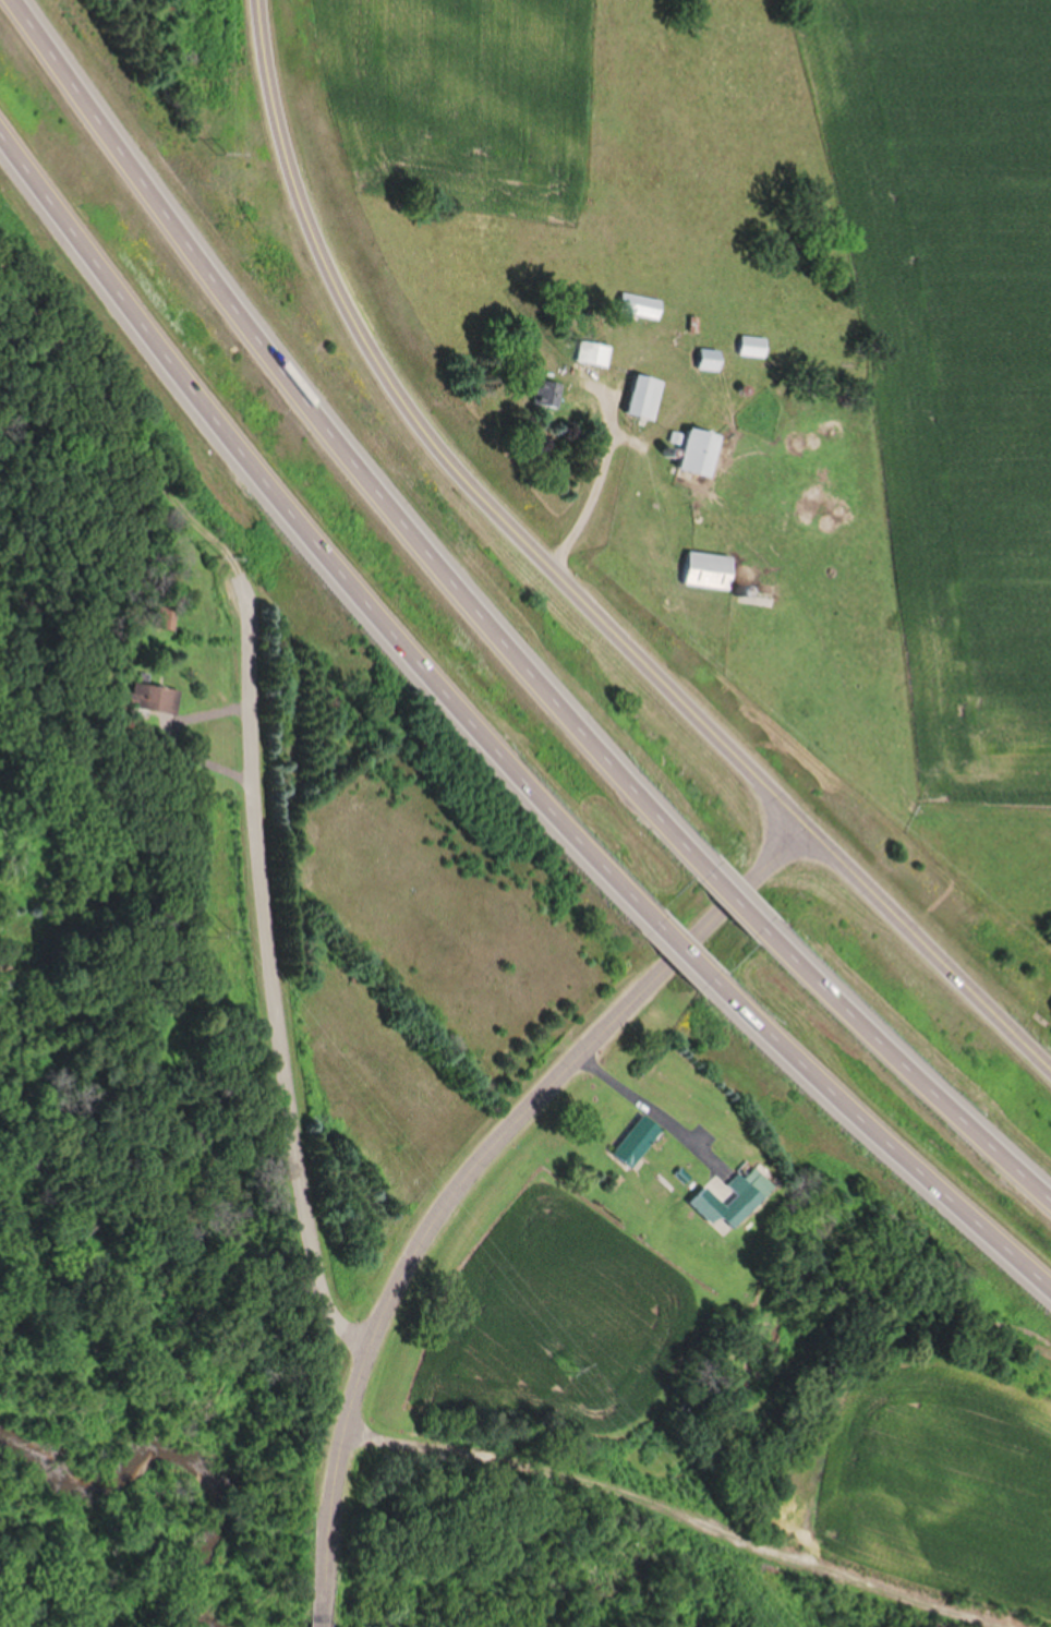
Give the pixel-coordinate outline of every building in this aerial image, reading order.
[(621,291),(618,311),(659,318),(662,300),(621,291)] [(741,335),(739,354),(763,357),(765,338),(741,335)] [(580,345),(576,363),(604,369),(607,350),(580,345)] [(699,349),(698,367),(718,370),(720,350),(699,349)] [(540,375),(536,401),(558,406),(563,378),(540,375)] [(632,378),(623,418),(653,425),(663,386),(632,378)] [(688,433),(676,473),(705,482),(716,441),(688,433)] [(688,553),(685,587),(727,591),(732,558),(688,553)] [(166,604),(162,623),(180,626),(183,607),(166,604)] [(123,687),(121,702),(177,711),(181,686),(135,678),(134,689),(123,687)] [(661,1132),(643,1115),(608,1153),(626,1170),(661,1132)] [(702,1187),(684,1202),(702,1223),(712,1215),(723,1229),(763,1195),(744,1172),(724,1188),(729,1194),(716,1204),(702,1187)]
